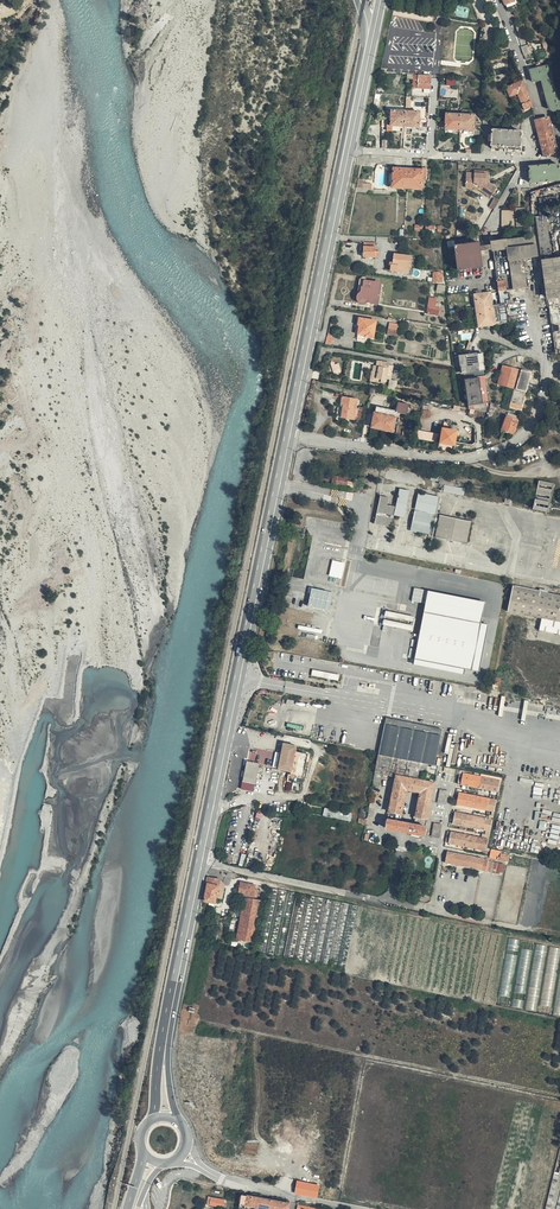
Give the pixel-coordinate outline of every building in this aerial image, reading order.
[(515,7),(512,0),(503,0),(506,10),(515,7)] [(521,20),(513,23),(519,38),(527,35),(521,20)] [(527,44),(520,47),(524,59),(532,56),(527,44)] [(512,55),(512,53),(491,61),(492,65),(513,58),(512,55)] [(546,99),(556,96),(548,65),(528,70),(532,82),(540,80),(546,99)] [(419,82),(432,83),(433,69),(415,68),(414,76),(419,76),(419,82)] [(525,92),(522,82),(505,87),(509,97),(510,97),(517,95),(525,92)] [(523,109),(530,106),(525,92),(517,95),(519,101),(523,109)] [(517,95),(510,97),(512,103),(519,101),(517,95)] [(559,107),(556,96),(546,99),(549,110),(559,107)] [(391,109),(406,110),(407,102),(392,101),(391,109)] [(407,102),(406,110),(421,111),(422,104),(407,102)] [(445,114),(460,115),(461,107),(446,106),(445,114)] [(460,115),(475,116),(476,108),(461,107),(460,115)] [(406,110),(406,117),(420,119),(421,111),(406,110)] [(474,123),(474,124),(475,116),(460,115),(460,122),(474,123)] [(538,134),(550,131),(546,117),(534,120),(538,134)] [(524,129),(495,126),(493,141),(522,143),(524,129)] [(542,149),(554,146),(552,140),(541,143),(542,149)] [(528,178),(543,178),(544,161),(528,160),(528,178)] [(391,181),(404,183),(407,163),(394,161),(394,166),(391,181)] [(429,163),(422,162),(421,165),(420,175),(427,176),(429,163)] [(550,162),(549,179),(557,179),(559,162),(550,162)] [(407,163),(404,183),(411,184),(414,164),(407,163)] [(421,165),(414,164),(411,184),(418,185),(420,175),(421,165)] [(465,167),(464,177),(474,178),(478,181),(476,184),(489,193),(495,183),(486,177),(487,167),(473,166),(473,168),(465,167)] [(364,178),(358,177),(357,187),(371,189),(371,182),(364,182),(364,178)] [(474,178),(464,177),(464,182),(472,183),(475,185),(476,184),(478,181),(474,178)] [(488,202),(490,204),(497,197),(497,195),(493,193),(488,202)] [(498,228),(503,227),(504,224),(510,224),(511,214),(514,214),(514,222),(521,222),(520,206),(512,207),(502,206),(496,206),(496,212),(499,212),(498,228)] [(535,213),(536,221),(540,255),(549,253),(544,212),(535,213)] [(538,256),(535,234),(494,240),(495,249),(507,247),(513,285),(527,283),(524,258),(538,256)] [(371,236),(359,235),(358,248),(374,250),(374,245),(370,244),(371,236)] [(480,237),(455,241),(456,246),(452,247),(453,257),(458,256),(459,269),(484,266),(480,237)] [(408,250),(390,248),(388,257),(386,257),(385,261),(387,261),(386,264),(404,267),(405,261),(407,261),(408,250)] [(549,253),(540,255),(544,294),(545,294),(551,347),(559,346),(559,252),(549,253)] [(433,282),(443,282),(443,271),(432,272),(433,282)] [(382,281),(368,278),(365,294),(371,295),(370,298),(379,300),(382,281)] [(499,290),(500,290),(507,289),(506,279),(498,281),(499,290)] [(437,284),(436,291),(444,292),(445,286),(437,284)] [(475,293),(479,326),(496,325),(492,291),(475,293)] [(435,297),(430,296),(427,313),(437,314),(438,304),(435,303),(435,297)] [(377,319),(360,316),(357,336),(366,337),(367,335),(374,336),(377,319)] [(387,336),(397,338),(399,330),(389,327),(387,336)] [(327,334),(325,344),(331,345),(333,335),(327,334)] [(482,351),(459,353),(461,369),(477,367),(476,362),(483,361),(482,351)] [(327,353),(324,354),(327,367),(334,366),(332,356),(328,356),(327,353)] [(384,356),(375,354),(374,360),(367,358),(367,363),(365,365),(363,376),(374,378),(374,376),(377,377),(380,374),(384,356)] [(516,366),(496,361),(492,377),(512,382),(516,366)] [(527,369),(516,366),(512,382),(523,385),(527,369)] [(481,376),(465,377),(469,404),(485,402),(481,376)] [(522,389),(511,386),(507,402),(518,404),(522,389)] [(343,394),(342,402),(343,403),(341,416),(352,419),(357,396),(343,394)] [(399,402),(397,410),(407,413),(409,404),(399,402)] [(391,430),(397,410),(380,405),(374,425),(391,430)] [(508,414),(497,412),(495,421),(493,421),(491,427),(494,428),(494,429),(504,432),(508,414)] [(453,425),(439,423),(437,436),(450,439),(453,425)] [(413,432),(433,436),(435,428),(414,425),(413,432)] [(339,475),(334,476),(332,483),(354,488),(355,482),(347,480),(348,477),(339,475)] [(540,480),(538,490),(554,493),(556,484),(540,480)] [(445,485),(444,490),(464,495),(465,489),(445,485)] [(422,510),(436,513),(440,494),(420,490),(416,509),(422,510)] [(554,493),(538,490),(535,508),(549,511),(554,493)] [(395,509),(394,517),(403,518),(408,492),(399,491),(395,509)] [(381,496),(379,506),(387,508),(389,498),(381,496)] [(387,508),(379,506),(376,522),(392,525),(395,509),(387,508)] [(419,526),(422,510),(416,509),(413,524),(419,526)] [(436,513),(422,510),(419,526),(433,529),(436,513)] [(468,544),(469,540),(472,525),(472,522),(441,515),(436,537),(468,544)] [(345,562),(333,560),(329,575),(342,578),(345,562)] [(543,594),(544,591),(514,584),(508,611),(545,619),(542,630),(559,634),(559,598),(543,594)] [(330,610),(334,592),(313,587),(309,605),(330,610)] [(414,587),(411,601),(421,602),(424,589),(414,587)] [(485,601),(429,590),(425,612),(481,623),(485,601)] [(412,630),(415,616),(385,611),(383,625),(412,630)] [(481,623),(425,612),(416,657),(472,668),(481,623)] [(312,675),(339,679),(340,674),(313,669),(312,675)] [(497,689),(502,679),(496,677),(492,687),(497,689)] [(530,703),(529,713),(543,715),(544,705),(530,703)] [(387,717),(380,753),(430,763),(436,764),(443,728),(387,717)] [(284,742),(279,768),(292,770),(291,774),(304,777),(309,753),(295,751),(297,745),(284,742)] [(380,753),(376,772),(382,773),(397,776),(408,779),(423,782),(425,782),(430,763),(380,753)] [(260,764),(247,761),(241,787),(254,790),(256,782),(259,782),(261,773),(258,772),(260,764)] [(502,779),(465,772),(462,783),(499,791),(502,779)] [(405,794),(408,779),(397,776),(389,812),(400,815),(405,794)] [(420,797),(423,782),(408,779),(405,794),(420,797)] [(433,784),(425,782),(423,782),(420,797),(415,818),(426,820),(433,784)] [(448,791),(440,789),(438,802),(445,804),(448,791)] [(497,800),(459,793),(457,803),(495,811),(497,800)] [(324,816),(343,820),(351,821),(353,813),(326,808),(324,816)] [(366,822),(372,823),(374,810),(369,809),(367,816),(366,822)] [(400,815),(389,812),(387,820),(399,822),(400,815)] [(456,812),(455,812),(454,816),(453,821),(452,823),(491,831),(493,819),(461,813),(456,812)] [(553,812),(551,821),(559,823),(559,814),(553,812)] [(365,825),(366,822),(367,816),(359,815),(358,820),(361,821),(361,823),(365,825)] [(424,827),(426,820),(415,818),(414,825),(424,827)] [(399,822),(387,820),(386,827),(405,831),(406,823),(399,822)] [(539,821),(539,830),(547,830),(547,821),(539,821)] [(442,824),(435,822),(432,835),(440,837),(442,824)] [(424,827),(414,825),(406,823),(405,831),(422,834),(424,827)] [(559,830),(559,826),(552,824),(549,838),(558,840),(559,830)] [(482,838),(451,831),(449,841),(487,849),(489,839),(482,838)] [(538,854),(539,845),(531,844),(530,852),(538,854)] [(492,849),(490,857),(509,861),(511,853),(492,849)] [(446,862),(486,870),(488,860),(448,851),(446,862)] [(211,890),(212,884),(216,866),(206,865),(201,888),(211,890)] [(212,884),(217,886),(219,878),(220,878),(221,872),(216,866),(212,884)] [(251,876),(252,872),(239,869),(237,876),(234,876),(232,881),(249,885),(250,881),(251,876)] [(232,926),(248,930),(257,888),(240,885),(232,926)] [(257,888),(248,930),(251,930),(258,888),(257,888)] [(508,949),(516,949),(516,938),(508,939),(508,949)] [(517,983),(523,987),(530,977),(528,991),(536,997),(541,998),(541,1000),(549,1002),(556,992),(552,1021),(559,1010),(559,948),(548,946),(535,944),(534,950),(533,950),(522,949),(517,983)] [(298,1181),(296,1191),(316,1195),(317,1195),(318,1185),(298,1181)] [(244,1197),(241,1208),(249,1208),(249,1207),(258,1208),(291,1208),(291,1206),(244,1197)] [(210,1199),(208,1206),(221,1208),(222,1208),(224,1201),(210,1199)]
